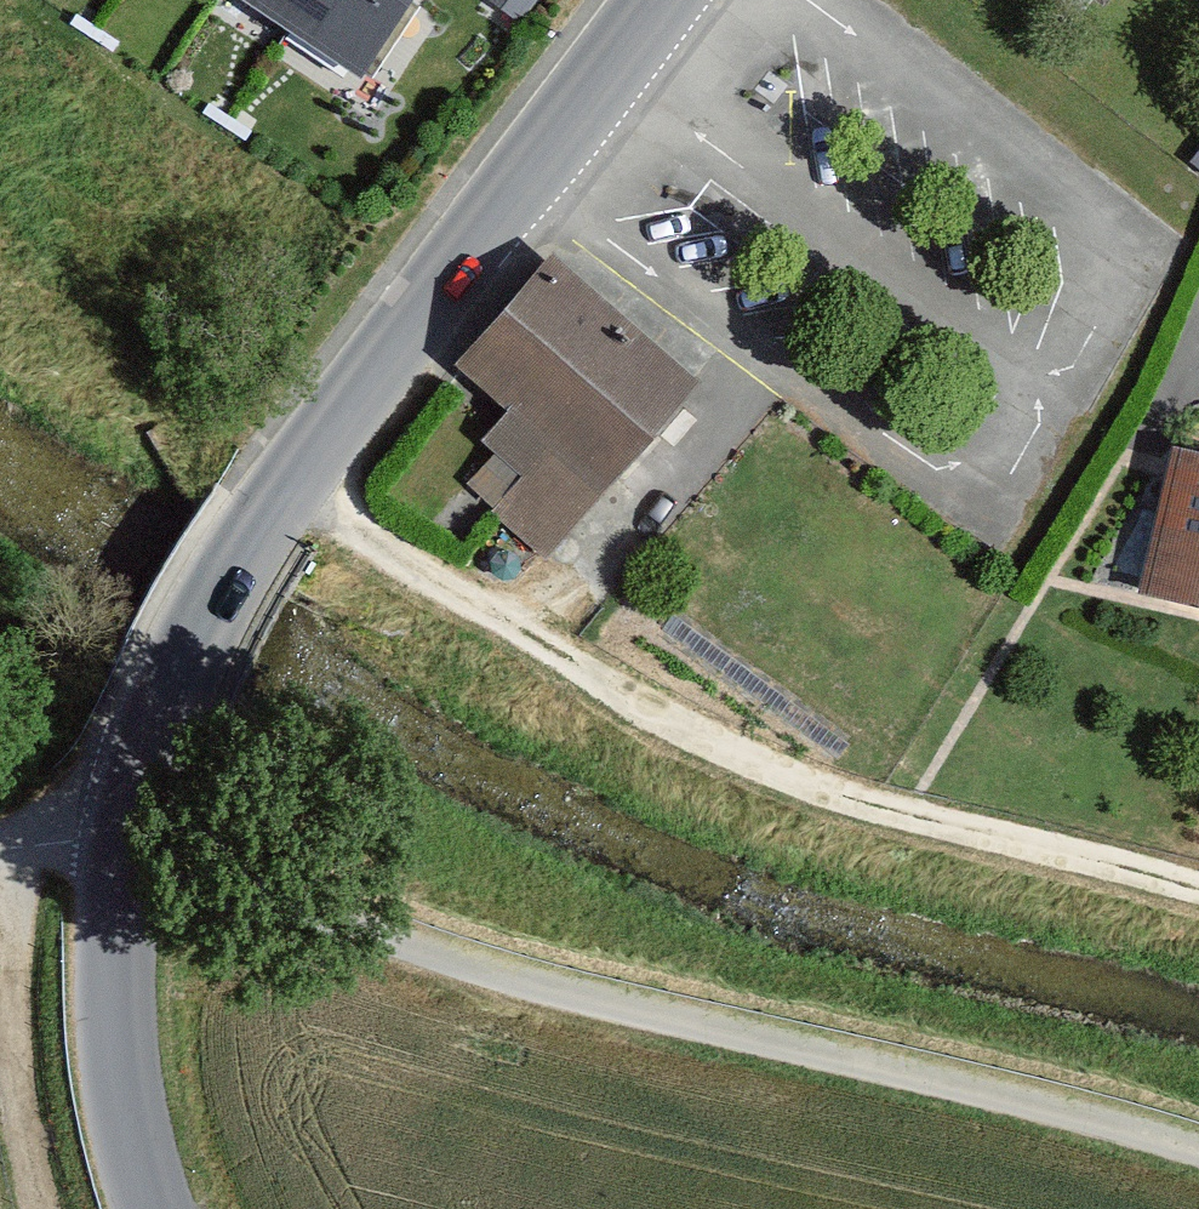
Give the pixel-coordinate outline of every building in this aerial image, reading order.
[(431,99),(495,0),(276,0),(431,99)] [(717,412),(543,270),(438,398),(522,466),(470,530),(559,603),(717,412)] [(1180,488),(1154,644),(1198,651),(1198,491),(1180,488)]
